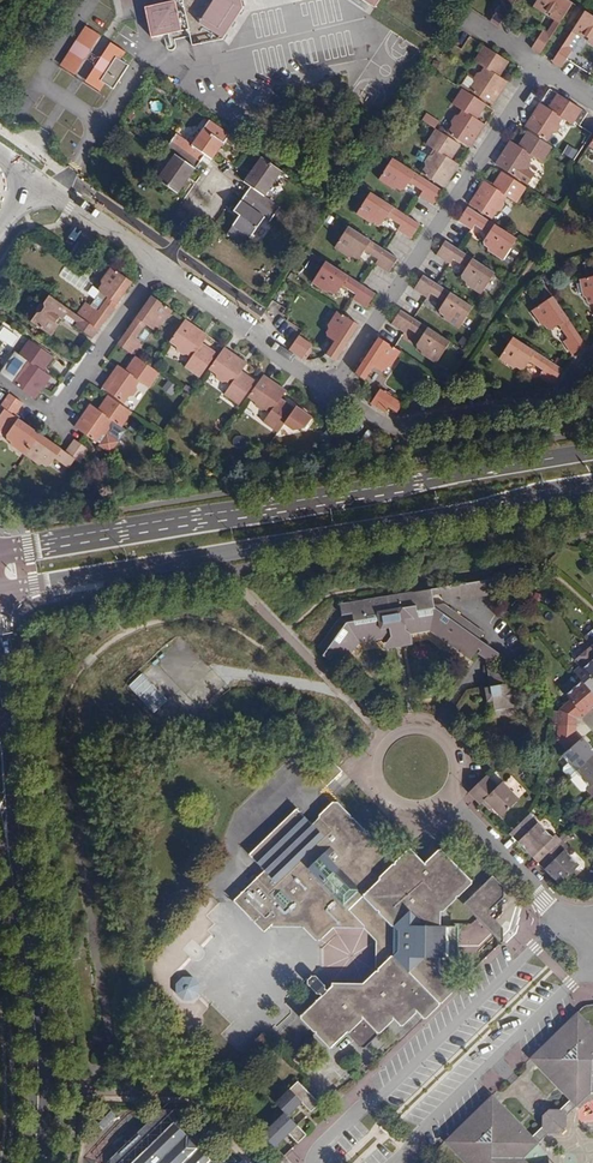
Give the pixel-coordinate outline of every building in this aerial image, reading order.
[(174,1),(153,6),(150,10),(156,37),(173,33),(190,29),(192,36),(194,36),(196,46),(227,39),(247,8),(245,0),(174,0),(174,1)] [(516,0),(509,0),(503,7),(509,11),(516,0)] [(563,0),(537,0),(531,9),(551,22),(556,25),(569,4),(563,0)] [(503,7),(501,6),(490,24),(498,29),(509,11),(503,7)] [(584,13),(552,64),(560,69),(579,40),(592,49),(592,19),(584,13)] [(551,22),(542,33),(549,37),(556,25),(551,22)] [(76,76),(101,36),(86,26),(60,66),(76,76)] [(173,33),(174,40),(192,36),(190,29),(173,33)] [(549,37),(542,33),(531,50),(538,55),(549,37)] [(500,78),(509,64),(483,48),(474,62),(484,68),(477,79),(468,73),(460,85),(492,105),(507,82),(500,78)] [(122,53),(118,51),(103,74),(107,77),(117,83),(131,59),(122,53)] [(486,107),(461,91),(452,105),(461,111),(458,116),(454,117),(451,122),(451,127),(447,134),(469,148),(484,126),(477,121),(486,107)] [(582,112),(557,95),(548,109),(540,105),(525,127),(549,142),(554,134),(558,133),(561,127),(560,124),(564,119),(573,125),(582,112)] [(428,114),(423,121),(435,129),(440,122),(428,114)] [(171,139),(200,159),(204,153),(212,158),(229,133),(208,118),(191,143),(175,132),(171,139)] [(460,148),(435,131),(426,145),(435,151),(432,157),(428,157),(425,162),(425,167),(421,174),(443,189),(458,166),(451,161),(460,148)] [(552,150),(527,133),(517,147),(510,142),(495,165),(528,186),(535,175),(528,171),(531,167),(530,163),(533,158),(543,164),(552,150)] [(200,159),(171,139),(165,147),(173,152),(156,178),(177,192),(200,159)] [(251,186),(247,192),(276,212),(280,205),(266,195),(284,170),(261,155),(243,181),(251,186)] [(441,192),(393,161),(380,182),(393,191),(396,189),(401,193),(404,192),(409,185),(422,193),(419,198),(432,206),(441,192)] [(526,190),(501,174),(491,188),(484,183),(469,205),(493,220),(497,213),(501,212),(505,207),(504,203),(507,198),(517,204),(526,190)] [(271,220),(276,212),(247,192),(235,210),(241,214),(228,234),(245,246),(256,230),(265,216),(271,220)] [(419,227),(371,196),(357,217),(371,226),(374,225),(379,228),(382,227),(387,220),(400,228),(397,232),(410,241),(419,227)] [(516,240),(467,209),(458,223),(471,231),(474,227),(487,236),(482,243),(483,246),(486,248),(488,252),(503,261),(516,240)] [(397,260),(349,229),(336,251),(350,259),(353,258),(358,262),(360,261),(365,253),(378,262),(375,266),(388,274),(397,260)] [(494,275),(445,244),(436,258),(449,266),(452,262),(465,270),(460,278),(461,281),(464,283),(465,287),(480,296),(494,275)] [(375,295),(327,264),(313,285),(327,294),(331,293),(335,296),(339,295),(343,288),(356,296),(354,301),(366,309),(375,295)] [(85,303),(77,315),(99,330),(131,283),(111,269),(101,283),(102,287),(99,291),(101,294),(91,307),(85,303)] [(472,309),(423,277),(414,291),(427,299),(430,295),(443,304),(438,312),(438,314),(442,316),(443,320),(458,329),(472,309)] [(580,282),(584,299),(587,300),(588,306),(592,307),(592,280),(580,282)] [(93,338),(99,330),(77,315),(51,297),(46,304),(41,305),(38,309),(39,315),(33,322),(52,336),(67,315),(82,325),(80,329),(93,338)] [(173,312),(151,297),(119,344),(133,354),(142,341),(137,338),(146,325),(153,330),(157,330),(159,327),(163,326),(173,312)] [(586,346),(553,300),(533,314),(543,328),(546,328),(549,333),(552,333),(559,328),(568,340),(563,344),(572,355),(576,353),(586,346)] [(274,322),(284,308),(274,301),(263,315),(274,322)] [(449,343),(401,312),(392,325),(405,333),(408,330),(420,338),(416,345),(416,349),(420,351),(422,355),(435,364),(449,343)] [(356,325),(338,314),(329,327),(330,331),(328,335),(328,339),(335,343),(326,356),(335,362),(359,327),(356,325)] [(207,336),(185,321),(169,344),(177,349),(178,353),(184,356),(187,355),(192,358),(186,368),(199,378),(216,353),(203,343),(207,336)] [(12,349),(20,337),(1,325),(0,326),(0,342),(12,349)] [(312,346),(298,337),(294,345),(290,350),(303,359),(312,346)] [(382,341),(378,339),(355,376),(365,382),(375,368),(381,372),(384,371),(386,368),(390,367),(399,353),(382,341)] [(54,358),(30,340),(20,354),(29,361),(26,367),(22,367),(19,372),(19,376),(14,383),(31,395),(36,399),(52,377),(45,372),(54,358)] [(564,371),(516,340),(501,362),(516,371),(519,369),(524,372),(527,371),(531,364),(544,373),(542,377),(554,384),(564,371)] [(236,356),(224,348),(209,370),(216,376),(217,379),(222,382),(226,382),(231,386),(225,395),(238,405),(255,380),(242,371),(246,363),(236,356)] [(153,368),(136,356),(127,370),(119,365),(104,387),(126,402),(131,395),(135,394),(139,389),(139,385),(142,380),(151,387),(161,373),(153,368)] [(286,391),(264,375),(248,397),(255,402),(257,407),(262,409),(266,409),(271,413),(264,423),(278,432),(295,407),(281,398),(286,391)] [(162,391),(171,395),(176,386),(167,381),(162,391)] [(389,407),(394,398),(381,390),(372,404),(385,413),(389,407)] [(27,455),(41,434),(16,417),(26,403),(13,394),(3,408),(7,410),(0,421),(0,431),(11,439),(12,441),(14,443),(15,447),(27,455)] [(133,413),(109,396),(99,410),(91,405),(82,417),(76,427),(86,434),(99,443),(104,435),(107,434),(111,429),(110,426),(114,421),(123,427),(133,413)] [(394,398),(389,407),(397,412),(402,403),(394,398)] [(66,452),(41,434),(27,455),(39,464),(43,463),(46,465),(50,465),(55,457),(69,467),(76,458),(80,461),(89,447),(81,442),(76,438),(66,452)] [(467,599),(499,594),(496,579),(464,584),(466,595),(461,596),(461,600),(467,599)] [(466,595),(464,584),(340,604),(342,615),(354,614),(354,619),(341,621),(339,620),(319,647),(326,652),(324,654),(331,659),(333,657),(344,665),(347,660),(360,642),(380,638),(382,641),(388,641),(390,637),(399,635),(402,638),(411,636),(410,633),(429,630),(437,636),(467,657),(470,659),(478,648),(480,650),(485,643),(479,639),(483,632),(444,604),(435,606),(433,596),(442,594),(443,599),(461,596),(466,595)] [(380,638),(360,642),(347,660),(353,664),(363,650),(364,648),(382,645),(382,648),(412,643),(411,636),(402,638),(399,635),(390,637),(388,641),(382,641),(380,638)] [(433,642),(463,663),(467,657),(437,636),(433,642)] [(478,653),(486,658),(487,655),(498,655),(499,653),(485,643),(480,650),(478,653)] [(491,662),(486,658),(490,686),(495,685),(493,673),(491,662)] [(583,667),(580,664),(573,671),(581,679),(592,694),(592,658),(583,667)] [(514,706),(508,671),(493,673),(495,685),(490,686),(493,701),(494,709),(514,706)] [(581,679),(565,693),(569,698),(556,708),(556,725),(576,726),(576,719),(584,712),(586,715),(592,708),(592,694),(581,679)] [(488,718),(516,714),(514,706),(494,709),(488,718)] [(576,772),(592,757),(592,748),(583,738),(581,740),(576,735),(576,726),(556,725),(556,741),(566,752),(562,756),(576,772)] [(576,772),(589,786),(587,789),(592,795),(592,757),(576,772)] [(498,789),(487,776),(469,793),(481,805),(482,804),(485,802),(491,808),(502,819),(520,802),(503,784),(498,789)] [(482,804),(489,811),(491,808),(485,802),(482,804)] [(329,811),(325,811),(312,823),(312,827),(307,832),(292,817),(244,863),(260,878),(229,908),(259,939),(265,933),(298,934),(310,947),(315,947),(328,934),(359,934),(376,918),(390,932),(390,962),(375,977),(371,977),(359,989),(327,989),(327,993),(314,1006),(310,1006),(296,1019),(330,1053),(344,1038),(359,1052),(389,1022),(397,1030),(412,1015),(421,1025),(451,995),(451,991),(439,979),(435,979),(435,964),(436,947),(436,933),(436,918),(434,918),(389,872),(329,811)] [(539,862),(562,840),(556,833),(552,836),(538,822),(530,813),(516,833),(513,835),(519,841),(539,862)] [(569,847),(562,840),(539,862),(560,883),(564,879),(579,863),(566,850),(569,847)] [(469,888),(437,855),(420,871),(405,856),(389,872),(434,918),(436,918),(438,917),(469,888)] [(504,888),(494,877),(464,905),(487,929),(495,920),(492,917),(494,913),(491,910),(504,899),(504,888)] [(359,934),(372,947),(371,977),(375,977),(390,962),(390,932),(376,918),(359,934)] [(487,929),(503,945),(503,928),(495,920),(487,929)] [(452,964),(452,932),(436,933),(436,947),(435,964),(452,964)] [(193,998),(185,989),(176,998),(185,1006),(193,998)] [(568,1023),(578,1033),(587,1023),(577,1013),(568,1023)] [(482,1106),(482,1110),(478,1110),(462,1125),(462,1130),(457,1130),(446,1141),(467,1162),(529,1162),(524,1158),(550,1132),(561,1133),(566,1127),(566,1116),(591,1092),(592,1093),(592,1029),(587,1023),(578,1033),(568,1023),(548,1042),(548,1045),(547,1046),(544,1046),(530,1059),(571,1100),(561,1109),(549,1109),(544,1115),(544,1125),(534,1136),(493,1095),(482,1106)] [(164,1084),(164,1071),(148,1071),(148,1084),(164,1084)] [(321,1103),(301,1082),(279,1104),(287,1112),(264,1135),(277,1147),(285,1138),(283,1136),(289,1131),(300,1142),(309,1134),(290,1114),(298,1106),(296,1104),(301,1099),(313,1111),(321,1103)] [(211,1148),(211,1138),(207,1134),(198,1134),(186,1122),(186,1113),(182,1109),(173,1109),(121,1159),(121,1162),(226,1162),(211,1148)]
